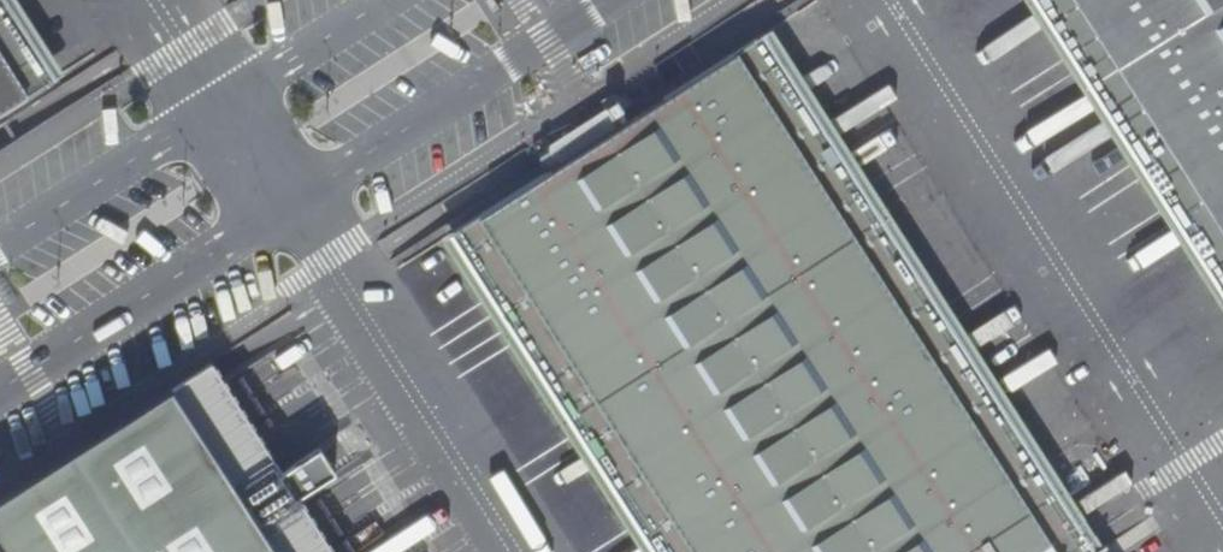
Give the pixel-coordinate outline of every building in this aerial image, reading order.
[(54,77),(5,0),(0,0),(0,112),(54,77)] [(490,14),(498,9),(493,0),(482,0),(490,14)] [(1075,0),(1026,0),(1222,308),(1222,231),(1075,0)] [(1222,231),(1222,0),(1075,0),(1222,231)] [(734,52),(1054,551),(1103,551),(769,30),(734,52)] [(610,117),(584,133),(582,130),(537,158),(547,172),(480,215),(695,551),(1054,551),(734,52),(616,127),(610,117)] [(584,133),(610,117),(604,107),(533,151),(537,158),(582,130),(584,133)] [(480,215),(445,237),(646,551),(695,551),(480,215)] [(295,495),(336,469),(320,444),(279,470),(209,360),(0,494),(0,551),(332,551),(295,495)]
